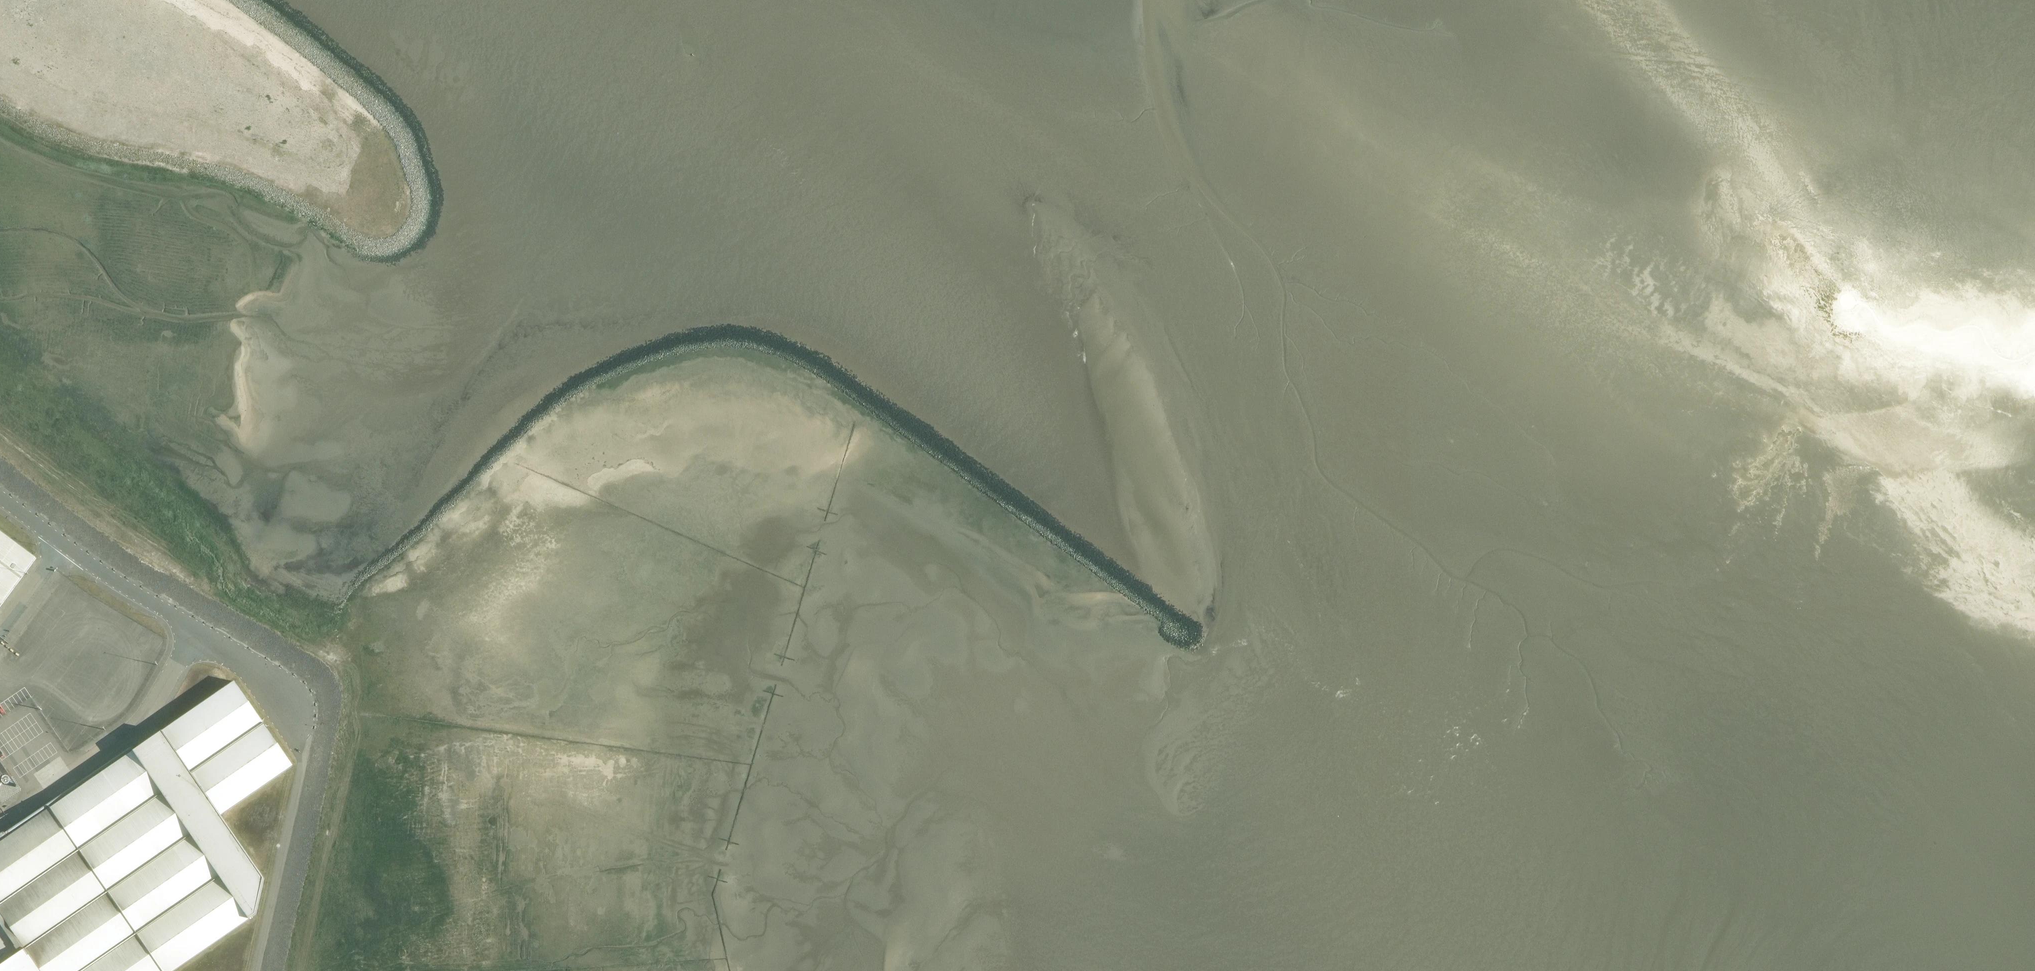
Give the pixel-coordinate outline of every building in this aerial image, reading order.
[(0,531),(0,609),(37,558),(34,556),(0,531)] [(293,766),(235,682),(157,737),(52,809),(53,811),(52,809),(18,832),(0,844),(0,961),(3,966),(0,968),(0,970),(175,970),(259,914),(266,881),(221,816),(293,766)] [(0,760),(0,787),(5,784),(6,785),(8,785),(11,783),(12,781),(11,779),(9,777),(9,775),(5,770),(6,769),(0,760)]
